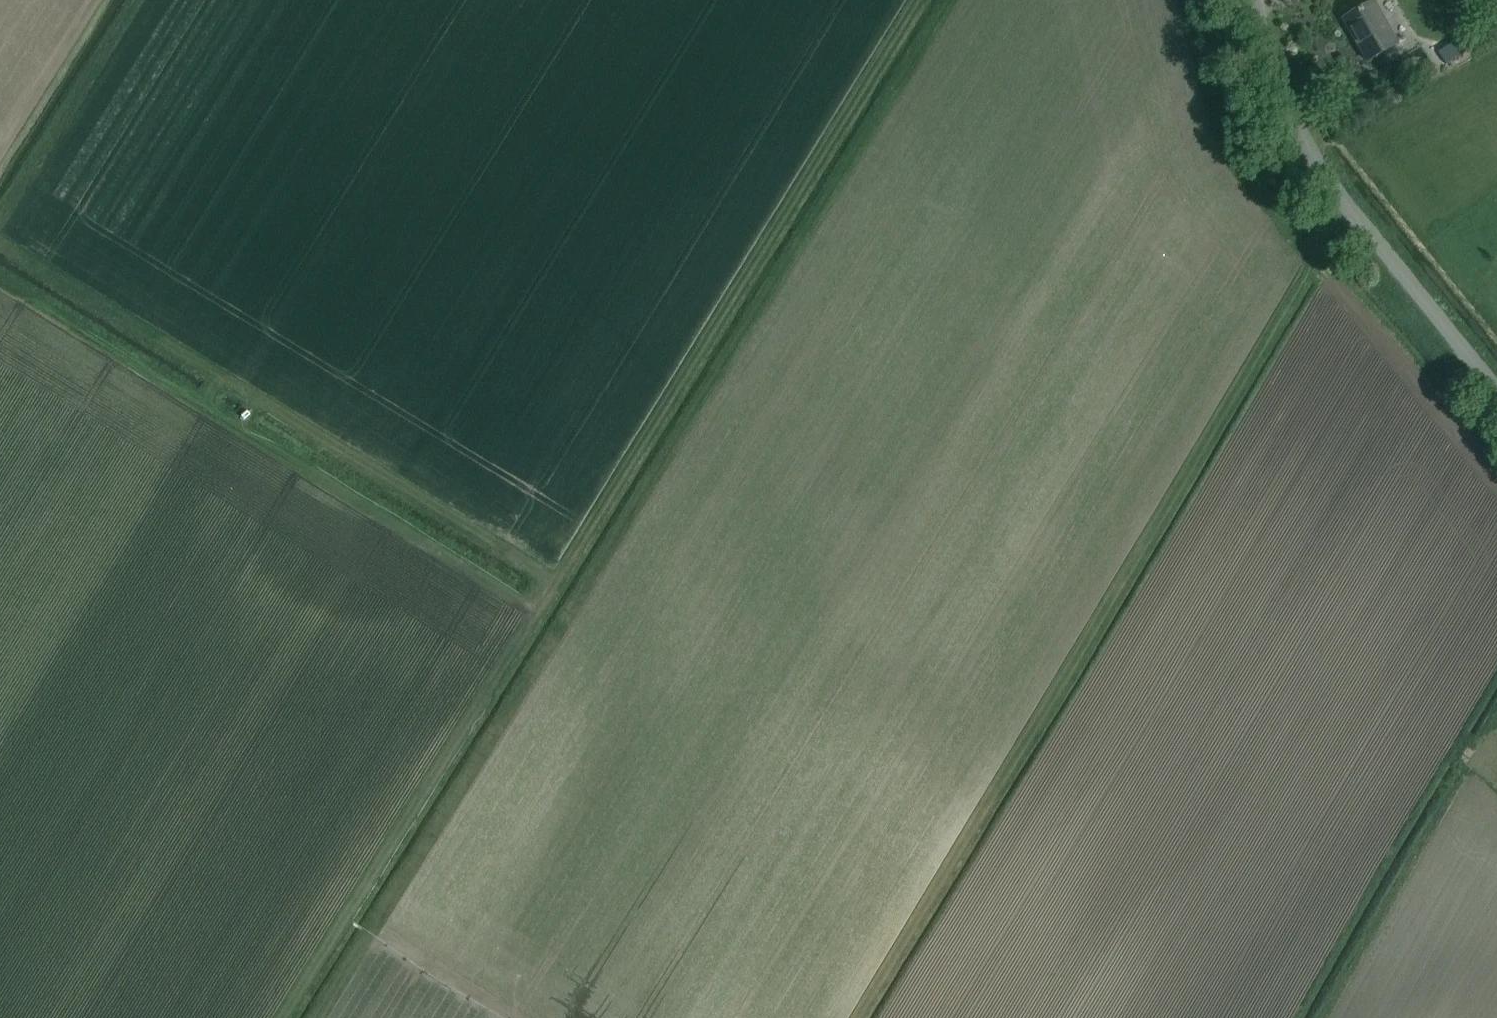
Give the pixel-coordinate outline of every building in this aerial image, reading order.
[(1397,44),(1373,2),(1343,19),(1360,50),(1362,50),(1366,57),(1364,58),(1366,61),(1397,44)]
